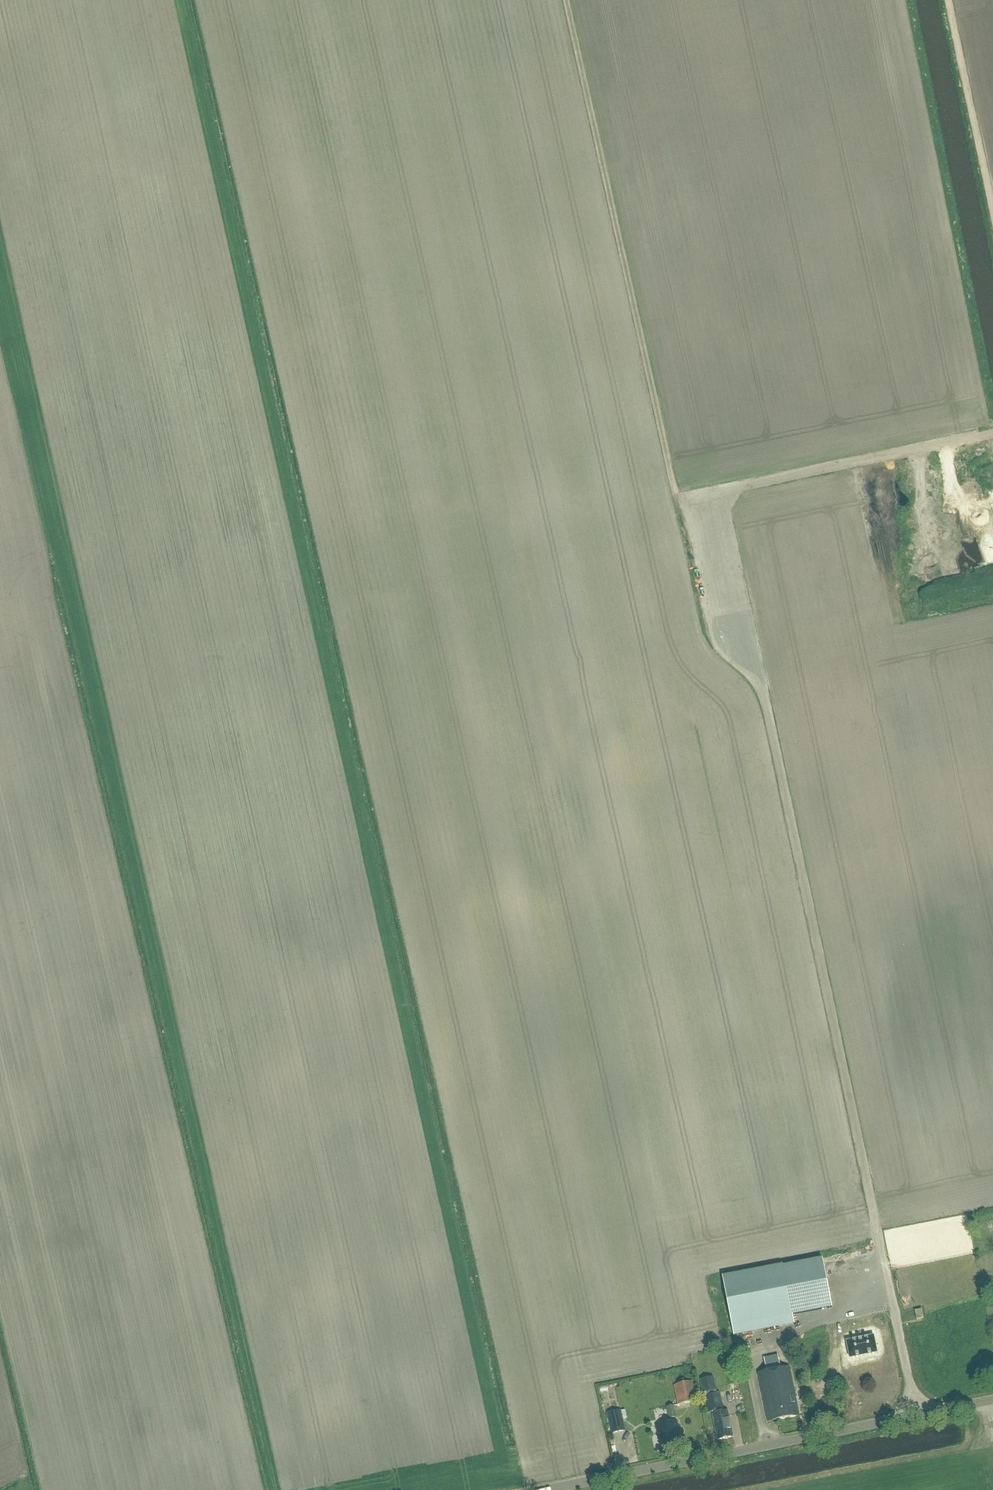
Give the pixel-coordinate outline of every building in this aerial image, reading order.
[(822,1259),(723,1278),(733,1328),(832,1308),(822,1259)] [(874,1337),(846,1342),(850,1360),(877,1354),(874,1337)] [(765,1359),(768,1372),(782,1369),(779,1356),(765,1359)] [(736,1366),(728,1366),(730,1383),(738,1382),(736,1366)] [(782,1369),(768,1372),(758,1374),(768,1422),(800,1416),(790,1368),(782,1369)] [(713,1378),(701,1381),(704,1394),(716,1391),(713,1378)] [(676,1406),(697,1401),(693,1382),(672,1387),(676,1406)] [(724,1413),(720,1394),(706,1397),(709,1413),(713,1412),(718,1440),(733,1437),(728,1412),(724,1413)] [(668,1420),(675,1418),(673,1407),(666,1408),(668,1420)] [(621,1411),(607,1414),(612,1434),(625,1431),(621,1411)] [(680,1441),(677,1421),(656,1425),(658,1437),(660,1437),(660,1439),(659,1439),(661,1451),(666,1450),(667,1453),(681,1450),(679,1441),(680,1441)]
